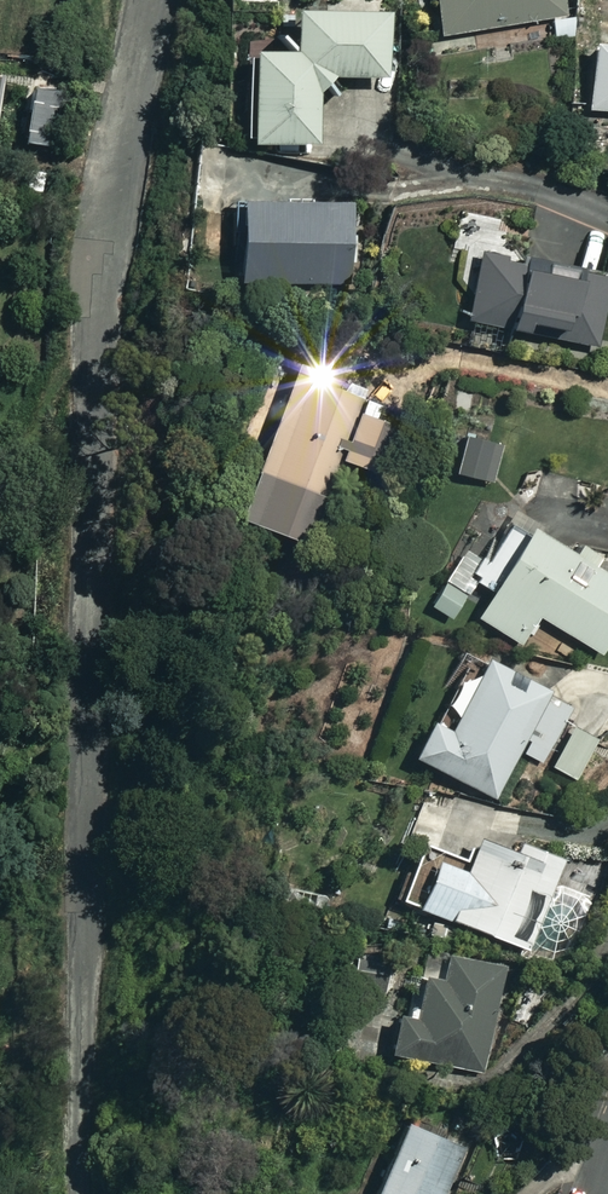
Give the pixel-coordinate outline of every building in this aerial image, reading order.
[(284,39),(240,40),(241,135),(310,134),(309,68),(379,68),(378,0),(284,0),(284,39)] [(554,0),(431,0),(436,32),(556,12),(554,0)] [(587,39),(585,108),(607,109),(607,39),(587,39)] [(347,198),(233,194),(230,277),(344,281),(347,198)] [(607,273),(599,271),(607,233),(607,231),(537,215),(528,255),(479,244),(464,311),(592,340),(607,273)] [(384,398),(276,363),(229,510),(300,533),(327,452),(363,463),(384,398)] [(489,436),(462,430),(452,473),(479,480),(489,436)] [(598,555),(572,539),(568,544),(488,495),(438,576),(464,592),(473,579),(485,586),(467,615),(516,645),(524,633),(539,643),(550,626),(594,653),(607,631),(607,569),(595,560),(598,555)] [(571,704),(479,656),(467,678),(454,672),(439,700),(454,708),(445,725),(426,715),(408,750),(492,795),(517,748),(577,780),(599,738),(564,719),(571,704)] [(489,811),(430,790),(392,894),(569,960),(592,898),(549,882),(559,855),(483,827),(489,811)] [(502,964),(445,949),(439,974),(421,970),(410,1015),(390,1010),(381,1046),(476,1070),(502,964)] [(398,1112),(362,1193),(445,1193),(468,1143),(398,1112)]
